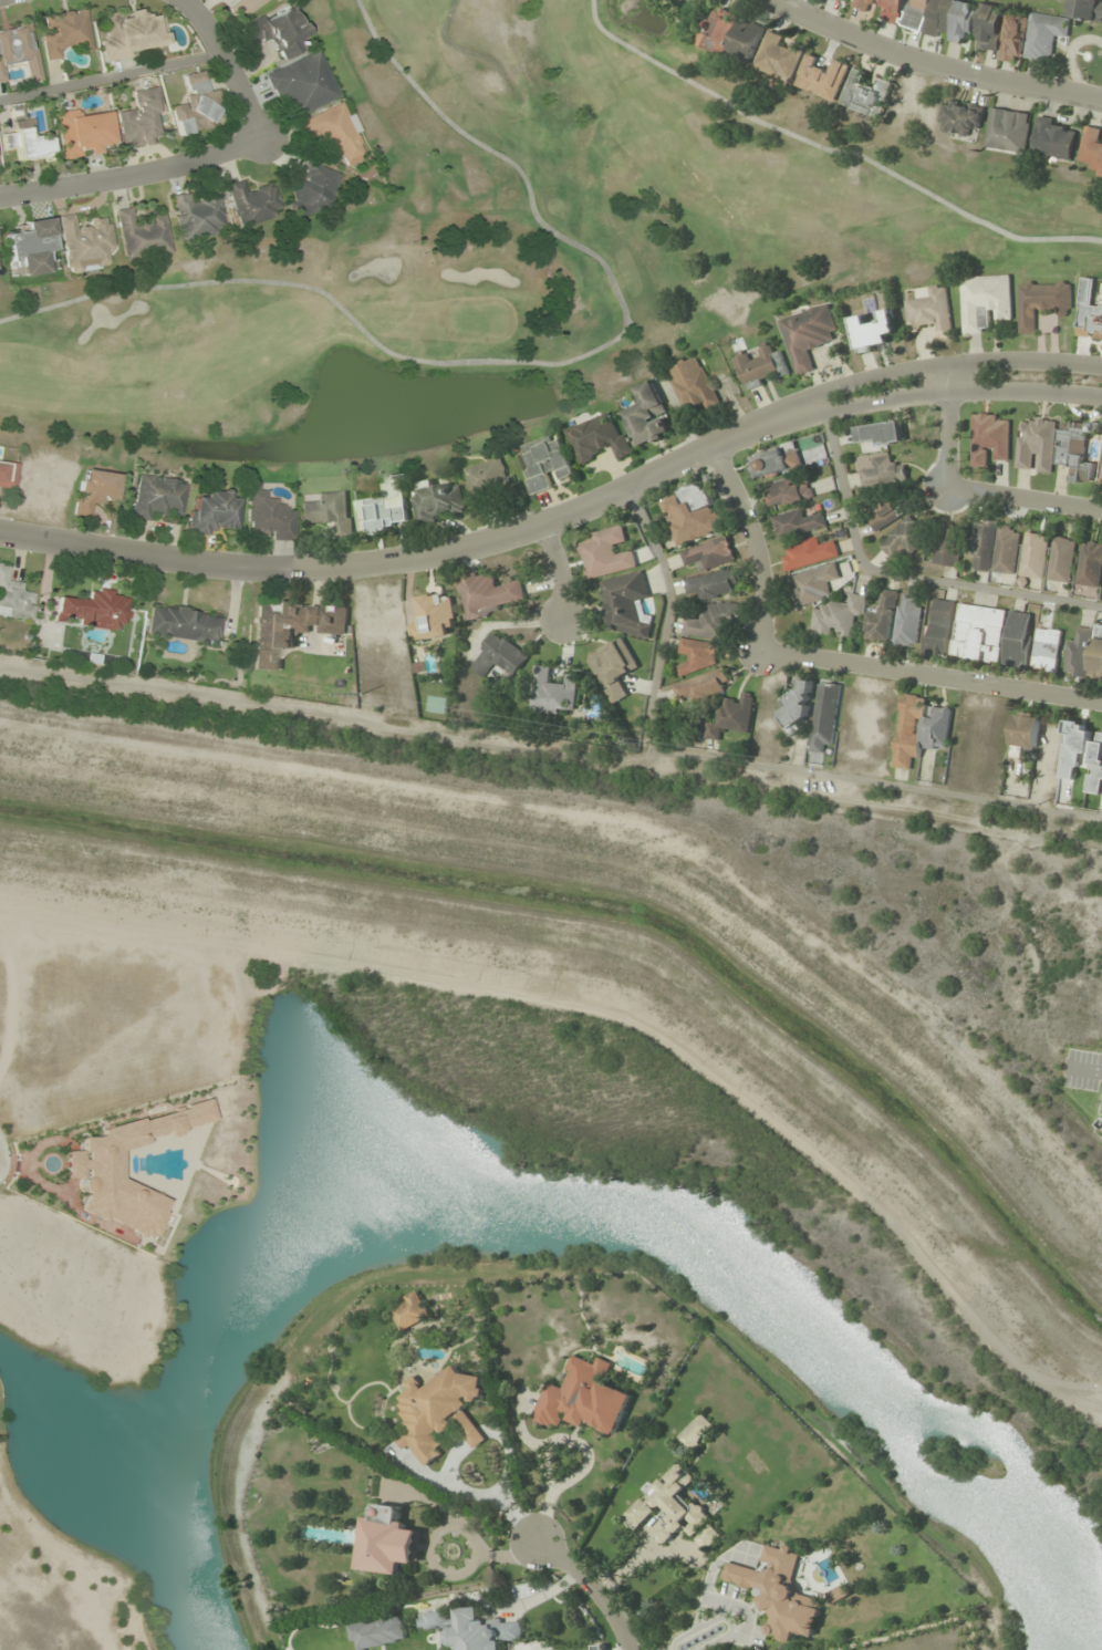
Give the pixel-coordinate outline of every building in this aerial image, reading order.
[(227,5),(235,19),(268,0),(236,0),(227,5)] [(961,0),(855,0),(856,8),(860,9),(881,8),(882,17),(933,37),(941,36),(960,44),(970,43),(980,17),(979,7),(961,0)] [(1069,17),(1101,22),(1101,0),(1071,0),(1069,17)] [(238,29),(247,47),(269,37),(280,60),(302,49),(297,38),(306,34),(292,4),(238,29)] [(1005,8),(983,4),(976,48),(998,52),(1005,8)] [(697,45),(751,65),(765,27),(711,6),(697,45)] [(168,47),(163,13),(140,16),(139,8),(125,10),(126,12),(103,15),(106,39),(99,40),(102,57),(168,47)] [(44,60),(60,58),(59,47),(79,45),(80,51),(90,49),(85,9),(47,14),(49,35),(42,36),(44,60)] [(1052,61),(1054,39),(1067,40),(1070,18),(1030,13),(1029,14),(1007,11),(1001,60),(1023,63),(1024,58),(1052,61)] [(5,81),(3,63),(24,60),(27,82),(39,81),(31,24),(0,28),(0,82),(5,81)] [(754,71),(792,84),(806,46),(768,32),(754,71)] [(316,50),(265,73),(287,120),(338,97),(316,50)] [(796,87),(835,102),(850,65),(836,59),(831,71),(817,65),(820,58),(809,53),(796,87)] [(881,118),(893,83),(878,78),(875,88),(864,84),(867,73),(855,68),(842,105),(881,118)] [(177,135),(223,123),(214,89),(208,91),(202,70),(179,76),(186,102),(169,106),(177,135)] [(122,148),(160,141),(151,87),(131,91),(134,108),(116,112),(122,148)] [(978,137),(983,106),(943,99),(938,130),(978,137)] [(297,121),(305,141),(323,134),(335,165),(362,154),(342,103),(297,121)] [(986,148),(1026,153),(1031,112),(990,108),(986,148)] [(60,159),(104,153),(102,142),(112,141),(109,111),(74,116),(73,109),(54,112),(60,159)] [(1032,152),(1070,161),(1077,133),(1057,128),(1059,120),(1040,116),(1032,152)] [(34,138),(33,126),(0,129),(0,135),(2,150),(15,148),(17,163),(52,159),(50,136),(34,138)] [(1087,126),(1079,160),(1092,163),(1089,173),(1101,176),(1101,129),(1087,126)] [(310,220),(316,207),(325,211),(340,174),(306,160),(297,180),(296,179),(284,209),(310,220)] [(281,214),(273,183),(244,191),(241,178),(225,182),(237,227),(281,214)] [(172,194),(179,239),(223,232),(218,195),(189,199),(188,192),(172,194)] [(124,261),(171,253),(164,211),(146,214),(147,220),(132,223),(130,208),(115,210),(124,261)] [(57,216),(65,273),(107,267),(105,253),(113,252),(109,218),(75,223),(74,214),(57,216)] [(13,222),(14,234),(3,235),(8,267),(17,266),(18,277),(56,271),(49,218),(13,222)] [(962,276),(963,334),(990,333),(990,321),(1013,321),(1012,275),(962,276)] [(1083,278),(1078,335),(1101,338),(1101,305),(1093,304),(1095,279),(1083,278)] [(1072,314),(1072,282),(1020,282),(1020,334),(1037,334),(1038,314),(1072,314)] [(948,284),(927,286),(928,298),(906,300),(908,330),(940,328),(940,336),(952,335),(948,284)] [(781,319),(798,375),(816,370),(809,347),(841,337),(830,304),(781,319)] [(897,331),(892,309),(881,311),(883,322),(869,324),(867,315),(852,318),(859,352),(889,346),(887,334),(897,331)] [(782,351),(773,354),(770,344),(759,347),(759,350),(735,358),(745,388),(789,373),(782,351)] [(720,400),(699,356),(668,371),(688,415),(720,400)] [(675,434),(655,381),(636,388),(641,402),(623,409),(638,449),(675,434)] [(580,464),(615,451),(618,460),(631,455),(615,411),(566,429),(580,464)] [(988,467),(988,459),(1010,459),(1010,420),(999,420),(999,414),(973,414),(973,467),(988,467)] [(1058,421),(1030,419),(1029,427),(1019,426),(1016,471),(1054,474),(1058,421)] [(858,427),(861,450),(904,444),(901,421),(858,427)] [(1085,466),(1089,424),(1061,421),(1057,464),(1071,465),(1070,481),(1094,483),(1095,467),(1085,466)] [(535,494),(553,489),(550,477),(558,474),(560,482),(576,477),(564,439),(553,442),(552,437),(521,446),(535,494)] [(757,479),(802,466),(796,445),(751,458),(757,479)] [(896,456),(872,458),(875,481),(898,478),(896,456)] [(465,471),(477,501),(512,486),(500,457),(465,471)] [(17,462),(0,459),(0,489),(13,491),(17,462)] [(115,505),(119,473),(79,467),(73,514),(90,517),(92,502),(115,505)] [(152,513),(180,517),(185,481),(136,473),(129,519),(150,522),(152,513)] [(361,531),(409,526),(404,473),(384,475),(386,498),(357,501),(361,531)] [(814,498),(806,475),(766,488),(774,511),(814,498)] [(294,500),(257,500),(258,481),(246,481),(246,532),(270,532),(270,541),(294,541),(294,500)] [(414,491),(421,522),(467,511),(460,481),(414,491)] [(679,547),(725,528),(705,481),(659,501),(679,547)] [(210,528),(235,528),(236,491),(203,490),(203,497),(189,497),(188,534),(210,535),(210,528)] [(300,502),(300,524),(335,523),(336,539),(352,539),(350,491),(316,492),(316,502),(300,502)] [(905,512),(892,497),(867,519),(880,533),(905,512)] [(827,526),(823,513),(807,518),(804,508),(773,519),(780,541),(827,526)] [(880,545),(894,559),(903,550),(909,555),(929,536),(910,516),(880,545)] [(974,571),(1017,574),(1020,526),(977,523),(974,571)] [(638,569),(633,546),(630,546),(625,525),(587,534),(590,543),(580,545),(588,580),(638,569)] [(964,530),(941,526),(934,565),(958,568),(964,530)] [(1043,581),(1049,536),(1027,533),(1021,578),(1043,581)] [(700,562),(704,572),(737,559),(727,535),(682,553),(688,567),(700,562)] [(1077,539),(1054,536),(1048,581),(1071,583),(1077,539)] [(835,541),(822,545),(819,537),(784,548),(791,571),(840,556),(835,541)] [(1100,588),(1101,572),(1101,544),(1083,541),(1077,584),(1100,588)] [(0,564),(0,616),(32,619),(34,592),(22,591),(23,581),(9,579),(10,565),(0,564)] [(791,575),(798,604),(844,594),(838,565),(791,575)] [(527,601),(523,580),(496,585),(494,571),(459,577),(466,613),(527,601)] [(601,581),(614,639),(653,631),(649,615),(642,617),(639,601),(651,598),(645,571),(601,581)] [(700,598),(740,593),(738,571),(686,578),(689,595),(700,594),(700,598)] [(891,641),(899,592),(884,590),(881,607),(872,605),(867,637),(891,641)] [(124,628),(126,594),(90,591),(89,599),(56,597),(54,623),(124,628)] [(452,635),(450,625),(456,624),(453,593),(417,598),(420,622),(411,623),(413,640),(452,635)] [(857,617),(865,618),(869,596),(851,593),(849,605),(818,600),(813,631),(853,639),(857,617)] [(924,595),(902,593),(896,645),(918,648),(924,595)] [(927,654),(949,657),(956,602),(934,599),(927,654)] [(684,635),(727,640),(729,624),(740,626),(742,606),(706,601),(703,620),(686,618),(684,635)] [(252,670),(279,671),(280,649),(297,650),(297,633),(316,633),(348,634),(349,605),(254,602),(252,670)] [(1007,610),(960,604),(953,658),(1001,664),(1007,610)] [(147,636),(218,644),(222,614),(150,605),(147,636)] [(1004,666),(1026,670),(1035,615),(1013,611),(1004,666)] [(1098,625),(1089,677),(1101,679),(1101,626),(1098,625)] [(1069,639),(1065,674),(1087,677),(1093,629),(1079,627),(1077,640),(1069,639)] [(1034,669),(1058,671),(1062,631),(1038,628),(1034,669)] [(514,677),(530,655),(496,631),(469,667),(486,679),(497,664),(514,677)] [(588,657),(611,705),(630,697),(621,677),(639,668),(625,639),(588,657)] [(680,655),(689,656),(688,665),(681,665),(680,669),(716,673),(719,644),(682,639),(680,655)] [(550,683),(551,666),(536,665),(534,711),(578,713),(580,675),(567,675),(567,683),(550,683)] [(688,698),(691,707),(731,692),(722,668),(676,685),(681,701),(688,698)] [(813,682),(801,680),(799,689),(789,688),(783,731),(805,735),(813,682)] [(825,745),(833,746),(841,685),(819,682),(810,751),(824,753),(825,745)] [(749,734),(755,694),(743,692),(742,702),(722,699),(719,723),(708,721),(705,738),(721,740),(723,730),(749,734)] [(893,768),(911,770),(913,759),(920,760),(921,747),(947,751),(952,710),(927,707),(929,697),(903,694),(893,768)] [(1024,749),(1036,750),(1040,716),(1014,713),(1010,759),(1023,760),(1024,749)] [(1059,778),(1074,780),(1076,767),(1086,768),(1093,725),(1069,721),(1059,778)] [(1098,726),(1089,793),(1101,794),(1101,788),(1101,726),(1098,726)] [(152,1238),(167,1199),(124,1183),(116,1151),(144,1144),(146,1138),(212,1122),(208,1101),(100,1128),(98,1135),(79,1139),(82,1149),(61,1154),(67,1177),(76,1180),(79,1192),(85,1194),(79,1211),(152,1238)] [(404,1298),(406,1303),(392,1309),(402,1331),(430,1319),(419,1292),(404,1298)] [(617,1436),(634,1396),(605,1384),(613,1364),(597,1357),(594,1364),(575,1356),(562,1388),(549,1382),(534,1419),(561,1430),(565,1419),(588,1428),(590,1425),(617,1436)] [(441,1438),(458,1426),(474,1449),(486,1441),(465,1409),(489,1393),(475,1372),(466,1378),(458,1367),(425,1390),(415,1376),(405,1383),(410,1391),(395,1402),(414,1429),(398,1440),(406,1452),(412,1448),(426,1468),(443,1457),(438,1450),(446,1445),(441,1438)] [(677,1439),(692,1454),(717,1428),(703,1414),(677,1439)] [(684,1528),(693,1537),(711,1519),(685,1492),(697,1479),(681,1463),(625,1517),(639,1531),(659,1512),(670,1524),(657,1537),(666,1546),(684,1528)] [(416,1565),(420,1528),(400,1526),(402,1508),(377,1505),(375,1519),(366,1517),(360,1570),(401,1575),(403,1563),(416,1565)] [(707,1550),(722,1536),(712,1526),(697,1540),(707,1550)] [(822,1600),(793,1594),(801,1551),(767,1545),(762,1569),(728,1562),(724,1583),(764,1590),(760,1612),(773,1615),(769,1637),(793,1641),(795,1633),(815,1637),(822,1600)] [(852,1595),(845,1584),(828,1594),(834,1605),(852,1595)] [(504,1641),(523,1642),(524,1622),(481,1620),(481,1609),(457,1608),(456,1620),(448,1619),(448,1613),(421,1612),(421,1629),(446,1631),(446,1649),(462,1649),(503,1649),(504,1641)]
